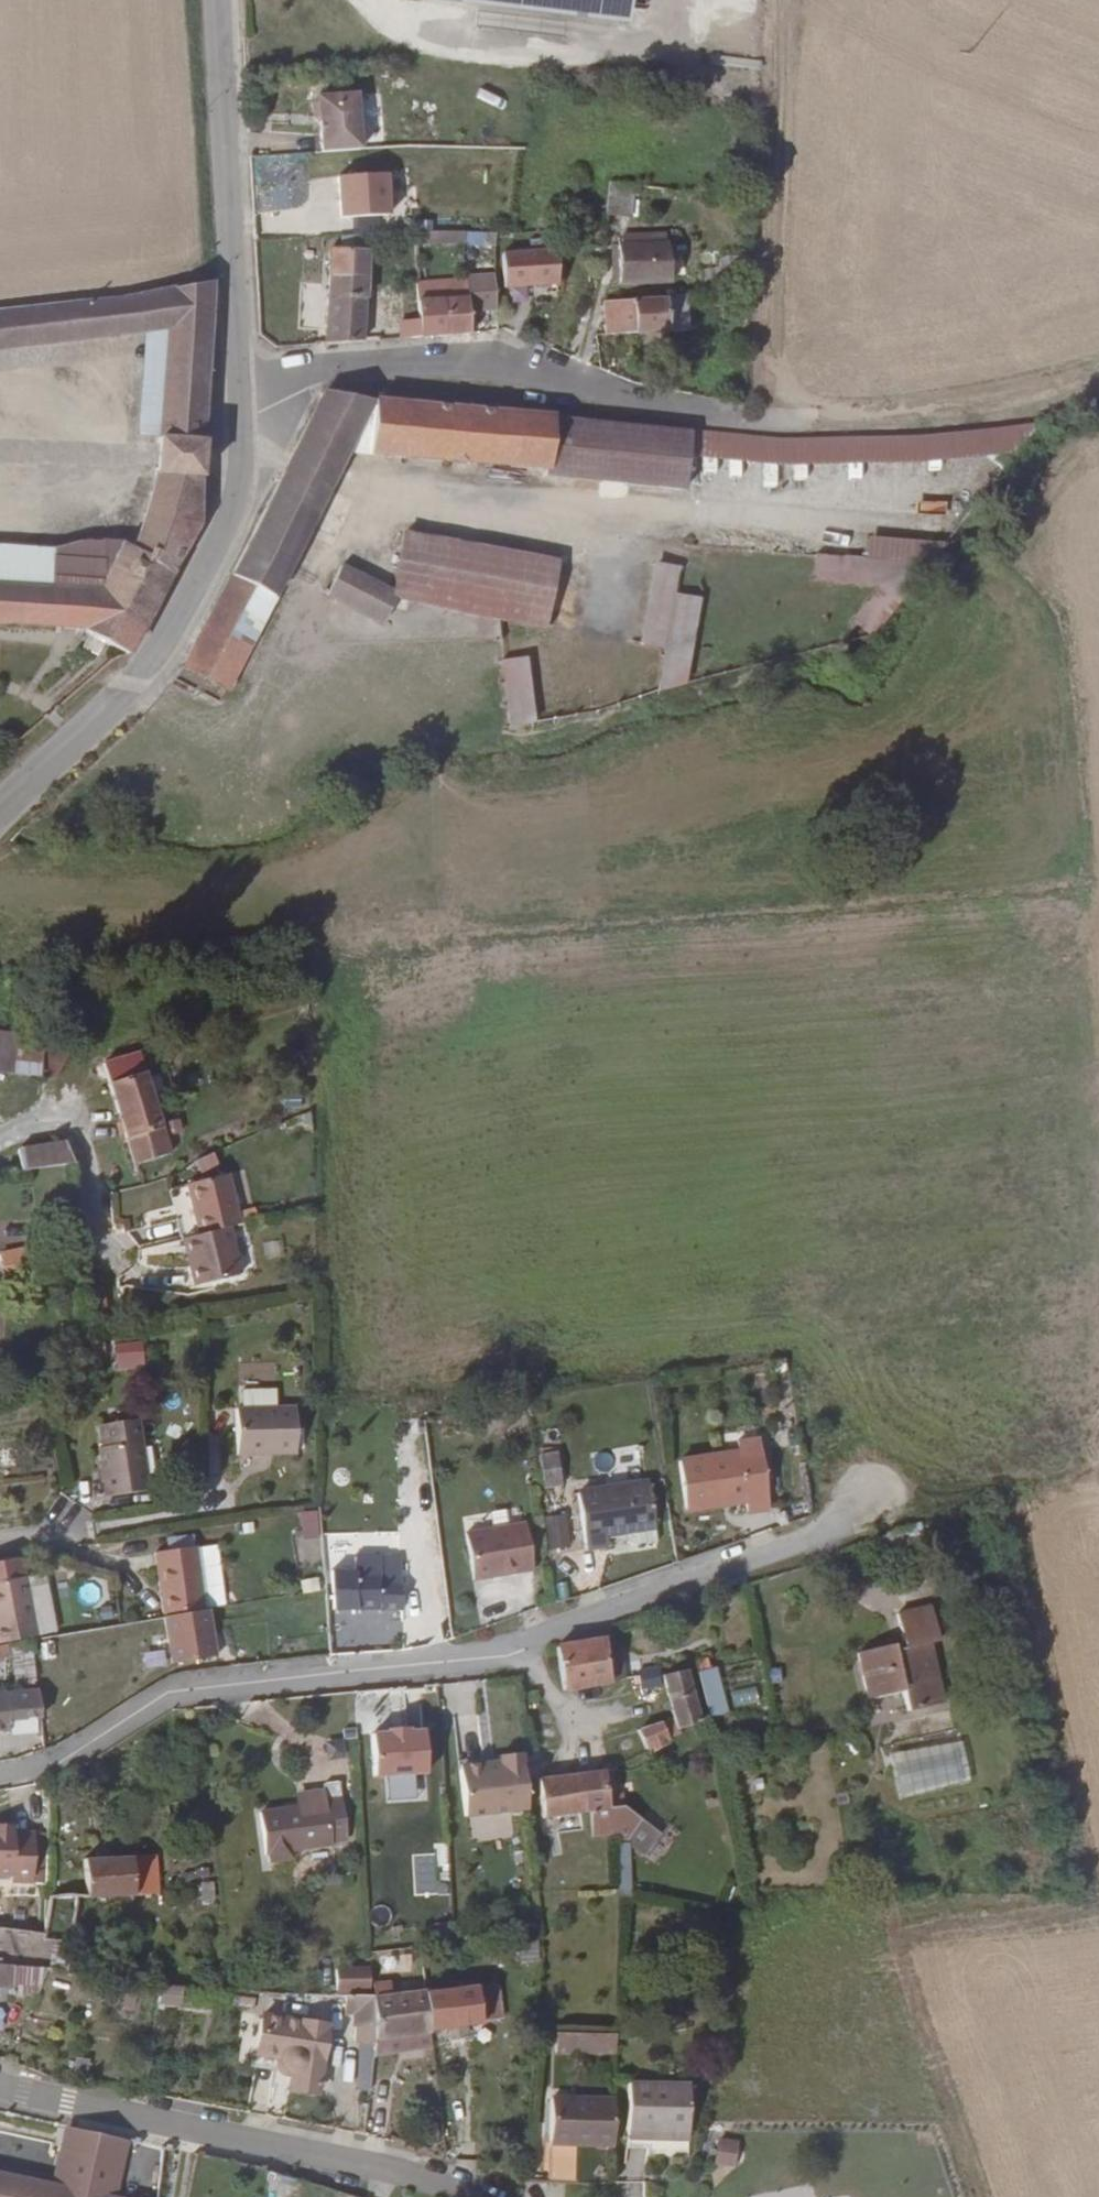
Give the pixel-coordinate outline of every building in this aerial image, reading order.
[(622,19),(624,0),(476,0),(622,19)] [(318,152),(356,150),(352,95),(315,97),(310,103),(310,116),(316,122),(318,152)] [(330,220),(385,218),(384,175),(329,177),(330,220)] [(638,213),(638,197),(626,194),(627,185),(610,183),(606,222),(623,224),(624,213),(638,213)] [(666,199),(667,190),(627,185),(626,194),(638,197),(666,199)] [(464,234),(416,233),(417,243),(465,244),(464,234)] [(495,245),(494,234),(464,234),(465,244),(495,245)] [(531,250),(556,249),(555,234),(532,235),(531,250)] [(621,246),(622,284),(672,283),(672,278),(688,277),(688,248),(673,247),(673,244),(666,243),(667,239),(650,239),(650,235),(624,235),(624,238),(622,239),(621,246)] [(531,250),(506,253),(506,288),(562,285),(560,248),(556,249),(531,250)] [(333,250),(327,345),(362,343),(366,251),(333,250)] [(445,336),(471,333),(469,312),(497,311),(497,278),(468,279),(468,299),(443,300),(445,336)] [(96,651),(100,638),(120,646),(198,522),(212,280),(141,291),(107,298),(0,309),(0,349),(149,332),(151,346),(155,348),(160,444),(155,480),(133,547),(126,544),(102,593),(0,585),(0,624),(77,630),(85,632),(81,646),(96,651)] [(426,289),(418,289),(419,301),(427,301),(426,289)] [(608,305),(609,337),(690,333),(688,295),(680,297),(668,302),(608,305)] [(421,337),(445,336),(443,300),(427,301),(419,301),(420,321),(421,337)] [(402,339),(410,339),(409,322),(402,321),(402,339)] [(410,339),(421,337),(420,321),(409,322),(410,339)] [(350,450),(549,469),(554,419),(325,392),(279,483),(186,663),(189,665),(230,686),(291,568),(350,450)] [(773,466),(779,442),(692,435),(616,425),(554,419),(549,469),(548,476),(685,487),(687,460),(773,466)] [(1017,456),(1042,424),(901,439),(779,442),(773,466),(785,467),(1000,458),(973,494),(986,495),(1017,456)] [(904,495),(897,532),(932,539),(939,502),(904,495)] [(343,564),(331,589),(389,620),(401,595),(433,602),(551,627),(561,562),(407,532),(396,592),(343,564)] [(0,536),(0,585),(102,593),(126,544),(0,536)] [(926,567),(943,546),(870,538),(867,561),(926,567)] [(870,635),(926,567),(867,561),(819,556),(817,579),(882,588),(855,622),(870,635)] [(668,594),(674,566),(648,563),(633,643),(658,646),(668,594)] [(655,696),(675,685),(692,598),(668,594),(658,646),(633,643),(621,707),(655,696)] [(506,660),(512,725),(536,720),(530,659),(506,660)] [(189,665),(177,679),(221,701),(230,686),(189,665)] [(15,1072),(18,1034),(0,1032),(0,1071),(15,1072)] [(76,1039),(18,1034),(15,1072),(72,1079),(76,1039)] [(141,1052),(105,1063),(137,1158),(171,1147),(141,1052)] [(76,1154),(67,1138),(20,1148),(23,1167),(77,1159),(76,1154)] [(235,1224),(248,1220),(234,1171),(193,1181),(205,1230),(235,1224)] [(202,1252),(195,1253),(202,1282),(248,1271),(235,1224),(205,1230),(198,1233),(202,1252)] [(198,1233),(190,1235),(195,1253),(202,1252),(198,1233)] [(110,1370),(140,1369),(139,1341),(109,1342),(110,1370)] [(247,1405),(283,1405),(282,1388),(247,1388),(247,1405)] [(301,1404),(283,1405),(247,1405),(242,1405),(244,1451),(267,1451),(267,1447),(302,1445),(301,1404)] [(109,1495),(152,1488),(140,1418),(101,1425),(105,1445),(100,1447),(109,1495)] [(746,1512),(769,1508),(758,1440),(737,1442),(738,1452),(678,1463),(685,1510),(745,1500),(746,1512)] [(612,1449),(612,1466),(636,1466),(636,1449),(612,1449)] [(564,1487),(559,1452),(540,1454),(546,1489),(564,1487)] [(608,1533),(627,1530),(657,1526),(649,1482),(579,1494),(588,1549),(609,1545),(608,1533)] [(315,1510),(294,1514),(298,1540),(319,1537),(315,1510)] [(563,1516),(541,1518),(545,1550),(567,1548),(563,1516)] [(941,1530),(937,1516),(893,1531),(898,1548),(929,1539),(928,1533),(941,1530)] [(534,1571),(528,1524),(467,1534),(474,1580),(534,1571)] [(657,1526),(627,1530),(629,1541),(636,1546),(659,1543),(657,1526)] [(161,1553),(170,1616),(210,1609),(200,1547),(161,1553)] [(401,1608),(401,1558),(355,1558),(355,1572),(333,1572),(333,1608),(401,1608)] [(39,1636),(27,1577),(0,1583),(0,1644),(39,1636)] [(896,1610),(900,1638),(902,1644),(891,1645),(889,1640),(854,1647),(863,1693),(899,1686),(903,1705),(938,1699),(927,1639),(934,1637),(928,1603),(896,1610)] [(607,1641),(557,1649),(565,1692),(613,1683),(608,1655),(607,1641)] [(14,1655),(13,1643),(0,1644),(0,1657),(14,1655)] [(608,1655),(613,1683),(625,1680),(621,1653),(608,1655)] [(717,1668),(700,1672),(707,1704),(724,1699),(717,1668)] [(640,1673),(641,1677),(644,1690),(661,1685),(657,1669),(640,1673)] [(664,1675),(674,1714),(679,1725),(701,1721),(686,1671),(664,1675)] [(418,1686),(357,1691),(363,1775),(381,1773),(383,1798),(415,1795),(413,1773),(424,1772),(420,1722),(406,1723),(405,1707),(419,1706),(418,1686)] [(729,1689),(731,1706),(756,1703),(754,1686),(729,1689)] [(11,1730),(11,1721),(44,1718),(42,1693),(0,1695),(0,1731),(11,1730)] [(724,1699),(707,1704),(709,1714),(727,1710),(724,1699)] [(679,1725),(674,1714),(639,1734),(647,1752),(682,1733),(679,1725)] [(888,1753),(898,1797),(969,1782),(960,1738),(888,1753)] [(461,1818),(531,1813),(527,1770),(496,1771),(496,1780),(460,1782),(461,1818)] [(577,1811),(577,1814),(591,1813),(594,1830),(621,1829),(621,1837),(631,1836),(642,1818),(623,1806),(613,1808),(612,1802),(607,1802),(602,1774),(572,1777),(577,1811)] [(538,1781),(543,1820),(577,1814),(577,1811),(572,1777),(567,1778),(538,1781)] [(327,1811),(305,1814),(260,1820),(266,1861),(270,1860),(271,1868),(293,1865),(292,1857),(333,1852),(332,1849),(347,1847),(344,1817),(339,1790),(323,1792),(327,1811)] [(302,1795),(305,1814),(327,1811),(323,1792),(302,1795)] [(0,1826),(0,1877),(5,1877),(5,1882),(27,1885),(30,1835),(10,1835),(11,1827),(0,1826)] [(628,1894),(627,1841),(614,1841),(615,1895),(628,1894)] [(83,1863),(87,1898),(157,1899),(155,1861),(109,1862),(108,1856),(98,1856),(98,1862),(83,1863)] [(42,1992),(44,1970),(0,1965),(0,1988),(42,1992)] [(154,1985),(154,2004),(176,2005),(177,1986),(154,1985)] [(372,1999),(369,1999),(373,2030),(370,2054),(385,2051),(385,2037),(430,2031),(425,1995),(388,1999),(386,1985),(371,1986),(372,1999)] [(474,1989),(425,1995),(430,2031),(477,2023),(474,1989)] [(176,2002),(172,2046),(207,2049),(210,2005),(176,2002)] [(315,2088),(328,2027),(264,2014),(257,2042),(281,2048),(280,2055),(281,2062),(284,2069),(289,2073),(287,2083),(315,2088)] [(385,2051),(432,2044),(430,2031),(385,2037),(385,2051)] [(617,2036),(557,2034),(557,2052),(617,2053),(617,2036)] [(689,2133),(690,2087),(629,2085),(629,2132),(689,2133)] [(550,2099),(547,2182),(569,2182),(570,2143),(615,2145),(616,2101),(550,2099)] [(64,2126),(57,2183),(54,2196),(122,2196),(121,2196),(132,2139),(64,2126)] [(711,2137),(709,2165),(733,2166),(735,2139),(711,2137)] [(57,2183),(0,2172),(0,2196),(54,2196),(57,2183)] [(265,2174),(265,2193),(297,2194),(297,2174),(265,2174)]
